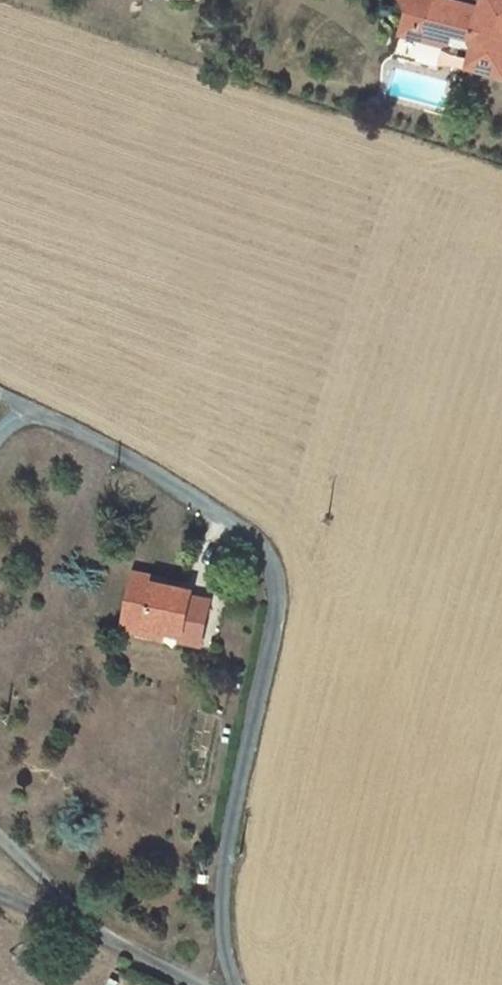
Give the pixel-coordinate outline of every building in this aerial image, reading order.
[(501,77),(501,0),(483,0),(481,7),(479,13),(466,10),(467,4),(450,0),(402,0),(408,10),(405,26),(425,31),(422,41),(443,47),(449,39),(452,45),(464,49),(470,43),(473,48),(468,68),(501,77)] [(481,7),(467,4),(466,10),(479,13),(481,7)] [(402,36),(422,41),(425,31),(405,26),(402,36)] [(156,583),(157,578),(136,573),(126,621),(167,630),(184,633),(183,641),(201,645),(211,601),(192,598),(193,591),(166,585),(156,583)] [(167,630),(126,621),(124,629),(165,638),(167,630)]
